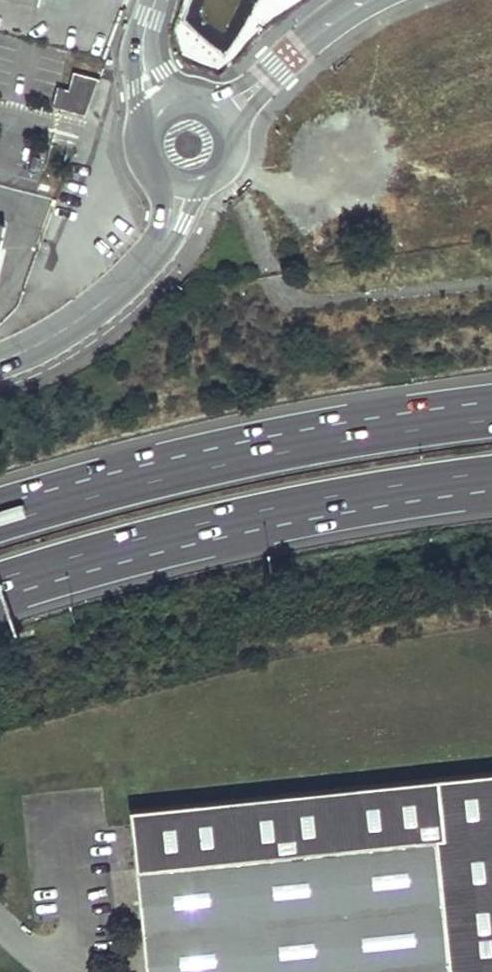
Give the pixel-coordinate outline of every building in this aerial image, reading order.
[(94,91),(101,72),(80,65),(73,84),(94,91)] [(88,109),(94,91),(73,84),(62,80),(56,97),(88,109)] [(153,971),(491,971),(491,765),(135,802),(153,971)]
